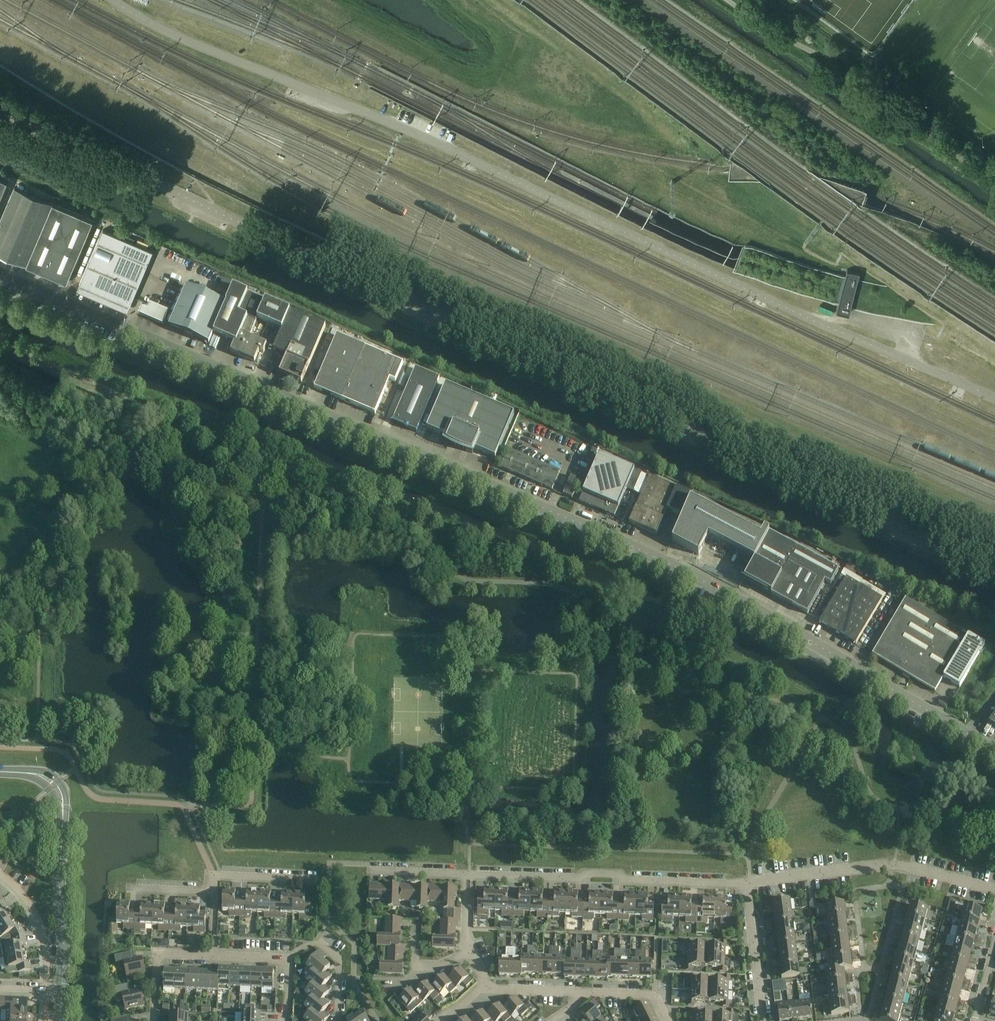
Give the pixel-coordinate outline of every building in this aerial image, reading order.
[(52,204),(14,188),(0,221),(0,254),(25,265),(52,204)] [(52,204),(25,265),(66,282),(92,220),(53,203),(52,204)] [(103,229),(78,287),(128,309),(152,251),(103,229)] [(736,261),(733,267),(752,274),(777,283),(802,291),(832,300),(864,310),(924,322),(943,324),(888,287),(863,281),(823,271),(781,257),(742,243),(739,250),(736,261)] [(209,344),(213,334),(226,304),(185,287),(168,327),(209,344)] [(226,304),(213,334),(227,340),(234,343),(230,353),(253,363),(258,351),(263,353),(266,345),(249,338),(257,320),(265,301),(247,293),(233,287),(226,304)] [(278,373),(288,377),(300,383),(324,326),(290,312),(265,301),(257,320),(282,330),(273,351),(285,356),(278,373)] [(374,414),(376,411),(389,380),(395,382),(403,364),(337,336),(314,389),(374,414)] [(415,369),(392,422),(416,432),(438,379),(415,369)] [(456,448),(463,451),(484,402),(445,385),(426,429),(447,439),(446,442),(449,444),(452,446),(456,448)] [(473,450),(495,459),(514,415),(484,402),(463,451),(468,453),(472,454),(473,450)] [(508,451),(500,468),(551,490),(561,466),(550,461),(547,468),(508,451)] [(598,457),(579,502),(613,517),(625,489),(633,493),(641,475),(598,457)] [(571,499),(575,489),(579,481),(570,477),(562,495),(571,499)] [(635,508),(628,524),(655,535),(666,510),(682,517),(691,495),(648,477),(635,508)] [(765,541),(689,500),(671,542),(697,556),(698,554),(701,547),(702,547),(703,546),(702,545),(706,538),(707,538),(708,537),(710,538),(711,537),(719,542),(719,543),(720,543),(720,542),(725,545),(729,547),(729,548),(739,553),(739,552),(747,556),(746,557),(754,561),(765,541)] [(807,615),(807,614),(825,582),(830,585),(838,571),(769,533),(765,541),(754,561),(744,580),(770,595),(807,615)] [(846,578),(820,622),(819,623),(837,634),(864,589),(846,578)] [(837,634),(855,645),(882,600),(864,589),(837,634)] [(872,655),(910,678),(935,693),(943,678),(959,688),(984,646),(923,610),(927,603),(909,592),(905,599),(872,655)] [(398,902),(399,886),(377,885),(377,884),(370,884),(369,901),(388,901),(388,908),(399,909),(399,902),(398,902)] [(399,886),(398,902),(399,902),(410,902),(417,902),(416,909),(428,910),(428,903),(427,903),(427,887),(402,886),(399,886)] [(443,921),(457,922),(457,910),(454,910),(454,896),(457,896),(457,888),(427,887),(427,903),(428,903),(443,903),(443,920),(443,921)] [(495,911),(496,890),(484,889),(484,899),(478,899),(478,900),(477,902),(477,910),(477,915),(489,916),(489,911),(495,911)] [(240,917),(241,897),(235,897),(235,890),(223,890),(222,912),(229,912),(229,917),(240,917)] [(496,890),(495,911),(502,912),(501,916),(512,917),(513,900),(507,899),(508,890),(496,890)] [(513,900),(512,917),(524,917),(524,912),(530,913),(531,891),(519,890),(519,900),(513,900)] [(257,913),(258,891),(247,891),(246,897),(241,897),(240,917),(251,918),(251,913),(257,913)] [(275,919),(276,899),(270,898),(271,892),(258,891),(257,913),(264,913),(264,918),(275,919)] [(531,891),(530,913),(537,913),(536,918),(547,918),(548,901),(543,901),(543,891),(531,891)] [(292,915),(293,893),(282,892),(281,899),(276,899),(275,919),(286,919),(286,915),(292,915)] [(548,901),(547,918),(559,918),(559,914),(565,914),(566,892),(554,892),(554,901),(548,901)] [(566,892),(565,914),(572,914),(571,918),(583,919),(583,902),(578,902),(578,892),(566,892)] [(293,893),(292,915),(299,915),(299,920),(310,920),(311,900),(305,900),(305,894),(293,893)] [(600,915),(601,893),(589,893),(589,902),(583,902),(583,919),(583,922),(592,922),(594,920),(594,915),(600,915)] [(601,893),(600,915),(607,915),(607,920),(618,920),(618,903),(613,903),(613,894),(601,893)] [(618,903),(618,920),(629,921),(629,916),(635,916),(636,895),(624,894),(624,904),(618,903)] [(636,895),(635,916),(642,917),(642,921),(653,922),(654,905),(648,905),(648,895),(636,895)] [(679,918),(680,896),(668,896),(668,905),(662,905),(661,922),(672,923),(673,918),(679,918)] [(696,923),(697,906),(691,906),(692,897),(680,896),(679,918),(685,918),(685,923),(696,923)] [(714,919),(715,897),(703,897),(703,907),(697,906),(696,923),(708,924),(708,919),(714,919)] [(715,897),(714,919),(720,919),(720,924),(732,925),(733,908),(726,908),(727,898),(715,897)] [(10,919),(5,910),(8,908),(3,900),(0,903),(0,926),(10,919)] [(773,914),(792,911),(790,900),(764,903),(765,909),(773,908),(773,914)] [(117,902),(116,924),(123,925),(123,929),(134,930),(135,917),(135,909),(129,909),(130,903),(117,902)] [(135,917),(134,930),(145,930),(145,926),(152,926),(153,904),(141,904),(141,909),(135,909),(135,917)] [(153,904),(152,926),(158,926),(158,931),(169,932),(170,918),(170,911),(165,911),(165,905),(153,904)] [(827,917),(853,914),(852,909),(844,910),(844,904),(825,906),(827,917)] [(170,918),(169,932),(180,932),(181,927),(187,928),(188,906),(176,905),(176,911),(170,911),(170,918)] [(900,914),(925,921),(928,910),(910,905),(908,911),(901,909),(900,914)] [(188,906),(187,928),(193,928),(193,933),(205,933),(205,922),(205,920),(206,913),(200,912),(200,907),(188,906)] [(961,917),(986,924),(987,919),(980,917),(982,911),(964,906),(961,917)] [(792,911),(773,914),(774,920),(766,920),(767,925),(793,922),(792,911)] [(853,914),(827,917),(828,928),(846,925),(846,919),(853,919),(853,914)] [(925,921),(900,914),(899,919),(906,921),(904,926),(922,931),(925,921)] [(986,924),(961,917),(958,928),(976,932),(978,927),(985,929),(986,924)] [(8,940),(24,934),(19,926),(16,928),(10,919),(0,926),(0,943),(8,940)] [(399,947),(400,947),(400,926),(402,926),(402,920),(385,919),(384,936),(377,936),(377,947),(388,948),(388,947),(399,947)] [(457,922),(443,921),(443,920),(440,920),(439,938),(432,938),(432,949),(455,950),(455,928),(457,928),(457,922)] [(793,922),(767,925),(768,930),(775,929),(776,935),(794,933),(793,922)] [(846,925),(828,928),(829,938),(855,935),(855,930),(847,931),(846,925)] [(894,935),(919,942),(922,931),(904,926),(903,932),(896,930),(894,935)] [(976,932),(958,928),(956,938),(981,945),(982,940),(975,938),(976,932)] [(794,933),(776,935),(777,941),(769,942),(770,947),(796,944),(794,933)] [(24,954),(22,944),(26,943),(24,934),(8,940),(0,943),(0,944),(2,958),(24,954)] [(855,935),(829,938),(831,949),(849,947),(848,941),(856,940),(855,935)] [(899,947),(917,952),(919,942),(894,935),(893,940),(900,941),(899,947)] [(981,945),(956,938),(953,949),(971,953),(972,948),(980,950),(981,945)] [(692,941),(686,940),(686,946),(688,946),(687,956),(706,957),(706,946),(692,945),(692,941)] [(727,942),(720,942),(720,946),(706,946),(706,957),(725,957),(725,947),(727,947),(727,942)] [(796,944),(770,947),(770,951),(778,950),(779,957),(797,954),(796,944)] [(937,945),(935,955),(942,957),(945,947),(937,945)] [(400,947),(399,947),(388,947),(388,948),(387,964),(380,964),(379,974),(402,975),(403,954),(404,954),(405,947),(400,947)] [(531,975),(532,947),(528,947),(527,955),(521,955),(521,958),(521,974),(531,975)] [(542,975),(543,956),(537,956),(538,947),(532,947),(531,975),(542,975)] [(849,947),(831,949),(832,960),(858,957),(857,952),(850,953),(849,947)] [(917,952),(899,947),(897,953),(890,951),(889,956),(914,962),(917,952)] [(553,975),(554,948),(549,948),(549,956),(543,956),(542,975),(553,975)] [(554,948),(553,975),(564,976),(565,959),(565,957),(559,957),(559,948),(554,948)] [(510,976),(511,949),(506,949),(506,957),(499,957),(498,976),(510,976)] [(511,949),(510,976),(521,977),(521,974),(521,958),(515,958),(516,949),(511,949)] [(971,953),(953,949),(950,959),(975,966),(977,961),(969,959),(971,953)] [(618,978),(619,950),(614,950),(614,958),(608,958),(608,959),(607,961),(608,961),(607,977),(608,977),(618,978)] [(629,978),(630,959),(624,959),(624,950),(619,950),(618,978),(629,978)] [(326,957),(319,951),(306,967),(312,972),(312,971),(312,972),(314,970),(321,976),(323,974),(325,972),(331,965),(324,960),(326,957)] [(575,978),(576,951),(571,951),(571,959),(565,959),(564,976),(563,978),(575,978)] [(586,979),(586,960),(580,960),(581,951),(576,951),(575,978),(586,979)] [(640,978),(641,951),(636,951),(635,959),(630,959),(629,978),(640,978)] [(641,951),(640,978),(651,979),(652,960),(645,960),(646,951),(641,951)] [(586,960),(586,979),(596,979),(597,952),(594,952),(593,952),(592,960),(586,960)] [(608,959),(608,958),(607,958),(607,961),(602,960),(602,952),(597,952),(596,979),(608,980),(608,977),(607,977),(608,961),(607,961),(608,959)] [(125,970),(127,978),(146,974),(142,958),(131,960),(129,953),(114,956),(117,969),(120,971),(125,970)] [(24,954),(2,958),(5,973),(18,973),(24,972),(31,971),(30,964),(26,964),(24,954)] [(797,954),(779,957),(779,962),(772,963),(772,968),(798,965),(797,954)] [(685,971),(691,971),(692,967),(705,967),(706,957),(687,956),(687,966),(685,966),(685,971)] [(893,968),(911,973),(914,962),(889,956),(888,960),(895,962),(893,968)] [(720,973),(726,973),(726,968),(730,968),(731,958),(725,957),(706,957),(705,967),(720,968),(720,973)] [(832,960),(833,970),(833,971),(843,970),(844,970),(852,969),(851,962),(858,961),(858,957),(832,960)] [(975,966),(950,959),(947,970),(965,974),(967,968),(974,970),(975,966)] [(798,965),(772,968),(773,973),(781,972),(781,978),(800,976),(798,965)] [(229,988),(230,969),(219,968),(219,973),(218,987),(218,991),(229,991),(229,988)] [(454,973),(452,971),(449,973),(447,972),(444,975),(456,989),(462,983),(466,988),(473,982),(460,968),(454,973)] [(883,977),(908,984),(911,973),(893,968),(892,974),(884,972),(883,977)] [(240,988),(241,969),(230,969),(229,988),(240,988)] [(251,989),(251,970),(241,969),(240,988),(251,989)] [(262,970),(251,970),(251,989),(261,989),(262,970)] [(262,970),(261,989),(273,990),(273,978),(274,971),(262,970)] [(322,988),(324,986),(329,979),(325,976),(323,974),(321,976),(314,970),(312,972),(312,971),(312,972),(305,980),(311,985),(312,985),(313,983),(321,989),(322,988)] [(827,983),(852,979),(852,975),(844,976),(844,970),(843,970),(833,971),(833,970),(825,971),(827,983)] [(965,974),(947,970),(945,980),(970,987),(971,982),(964,980),(965,974)] [(175,990),(175,971),(164,971),(164,983),(163,989),(175,990)] [(185,990),(186,972),(175,971),(175,990),(185,990)] [(196,991),(197,972),(186,972),(185,990),(196,991)] [(207,991),(208,973),(197,972),(196,991),(207,991)] [(208,973),(207,991),(218,992),(218,991),(218,987),(219,973),(208,973)] [(431,978),(427,982),(440,995),(442,997),(448,992),(450,994),(456,989),(444,975),(438,980),(435,978),(434,979),(432,980),(431,978)] [(709,991),(710,980),(696,980),(696,975),(685,975),(684,990),(690,990),(709,991)] [(723,981),(710,980),(709,991),(728,992),(728,981),(730,982),(730,977),(724,976),(723,981)] [(888,989),(906,994),(908,984),(883,977),(882,981),(889,983),(888,989)] [(852,979),(827,983),(828,993),(846,991),(845,985),(853,984),(852,979)] [(970,987),(945,980),(942,991),(960,995),(961,990),(968,992),(970,987)] [(785,981),(772,983),(773,992),(786,990),(786,985),(785,981)] [(416,987),(414,985),(411,989),(423,1002),(429,997),(433,1001),(440,995),(427,982),(421,987),(419,985),(416,987)] [(304,993),(311,998),(312,996),(320,1003),(322,1001),(323,999),(328,993),(324,989),(322,988),(321,989),(313,983),(312,985),(311,985),(304,993)] [(123,1002),(125,1011),(144,1006),(140,990),(129,992),(128,985),(113,988),(115,1001),(118,1003),(123,1002)] [(400,994),(398,992),(394,996),(398,1000),(406,1010),(413,1004),(417,1008),(423,1002),(411,989),(405,994),(402,991),(400,994)] [(878,998),(903,1004),(906,994),(888,989),(886,995),(879,993),(878,998)] [(695,1001),(709,1002),(709,991),(690,990),(690,1001),(688,1000),(688,1006),(694,1006),(695,1001)] [(728,992),(709,991),(709,1002),(723,1002),(723,1007),(729,1007),(729,1002),(728,1002),(728,992)] [(846,991),(828,993),(829,1004),(855,1001),(854,996),(847,997),(846,991)] [(960,995),(942,991),(939,1001),(964,1008),(965,1003),(958,1001),(960,995)] [(809,995),(798,996),(799,1001),(801,1020),(812,1018),(810,1000),(809,1000),(809,995)] [(311,998),(304,1007),(310,1012),(310,1011),(310,1012),(312,1010),(320,1016),(321,1014),(323,1012),(328,1006),(323,1002),(322,1001),(320,1003),(312,996),(311,998)] [(439,997),(434,1001),(438,1005),(443,1001),(439,997)] [(503,1000),(499,1004),(511,1018),(517,1012),(521,1016),(528,1010),(524,1006),(516,997),(509,1002),(507,1000),(505,1002),(503,1000)] [(3,1010),(6,1010),(6,1020),(32,1020),(32,1016),(26,1016),(27,999),(10,998),(4,998),(3,1010)] [(882,1010),(900,1015),(903,1004),(878,998),(877,1002),(884,1004),(882,1010)] [(580,1012),(586,1019),(583,1020),(596,1020),(601,1017),(595,1011),(600,1007),(594,1000),(589,1004),(580,1012)] [(801,1020),(799,1001),(788,1003),(790,1020),(801,1020)] [(855,1001),(829,1004),(831,1015),(849,1013),(848,1007),(856,1006),(855,1001)] [(964,1008),(939,1001),(936,1012),(954,1016),(956,1010),(963,1012),(964,1008)] [(788,1003),(777,1004),(779,1020),(789,1020),(790,1020),(788,1003)] [(482,1011),(492,1020),(498,1020),(501,1019),(503,1020),(507,1020),(511,1018),(499,1004),(493,1009),(490,1006),(488,1009),(487,1007),(486,1007),(482,1011)] [(653,1014),(648,1004),(631,1013),(634,1018),(628,1020),(639,1020),(653,1014)] [(310,1012),(303,1020),(304,1020),(326,1020),(327,1019),(323,1016),(321,1014),(320,1016),(312,1010),(310,1012),(310,1011),(310,1012)] [(693,1010),(693,1015),(695,1015),(695,1020),(714,1020),(714,1015),(700,1014),(700,1010),(693,1010)] [(882,1010),(881,1016),(873,1014),(872,1019),(879,1020),(899,1020),(900,1015),(882,1010)] [(426,1011),(422,1015),(421,1014),(414,1020),(428,1020),(432,1018),(426,1011)] [(469,1014),(466,1017),(469,1020),(492,1020),(482,1011),(476,1016),(472,1011),(469,1014)] [(728,1011),(728,1015),(714,1015),(714,1020),(739,1020),(739,1016),(735,1016),(735,1011),(728,1011)] [(362,1012),(354,1018),(353,1016),(346,1020),(368,1020),(362,1012)] [(936,1012),(934,1020),(953,1020),(954,1016),(936,1012)]
